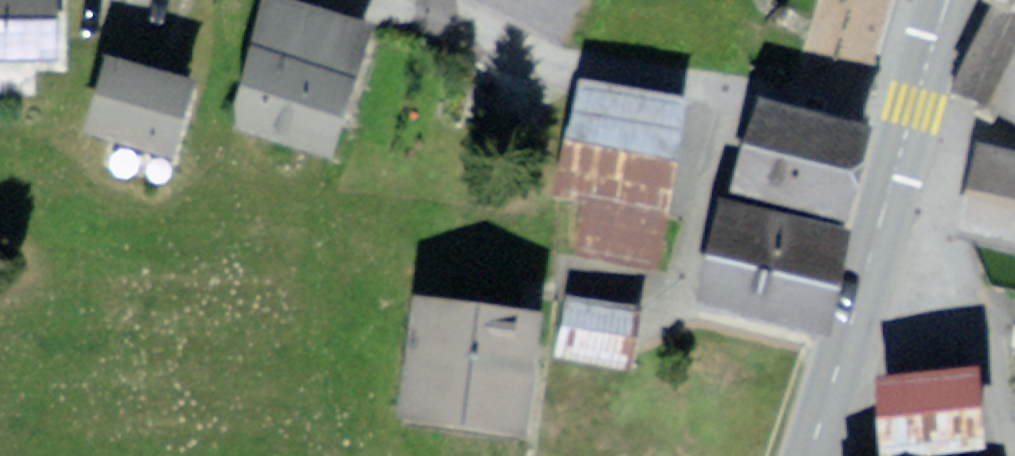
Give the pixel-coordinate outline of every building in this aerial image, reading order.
[(56,50),(56,0),(0,0),(0,50),(56,50)] [(269,0),(265,0),(230,113),(336,146),(371,31),(269,0)] [(1004,10),(1013,14),(976,94),(1014,111),(1014,0),(1008,0),(1004,10)] [(191,89),(112,65),(93,125),(173,149),(191,89)] [(686,105),(582,87),(567,177),(591,181),(581,244),(660,258),(686,105)] [(740,188),(838,213),(860,132),(761,106),(740,188)] [(981,149),(967,223),(1014,232),(1014,156),(981,149)] [(839,240),(730,213),(710,292),(819,319),(839,240)] [(548,316),(417,294),(398,407),(529,430),(548,316)] [(573,304),(564,344),(623,357),(632,316),(573,304)] [(979,376),(884,382),(888,448),(983,442),(979,376)]
